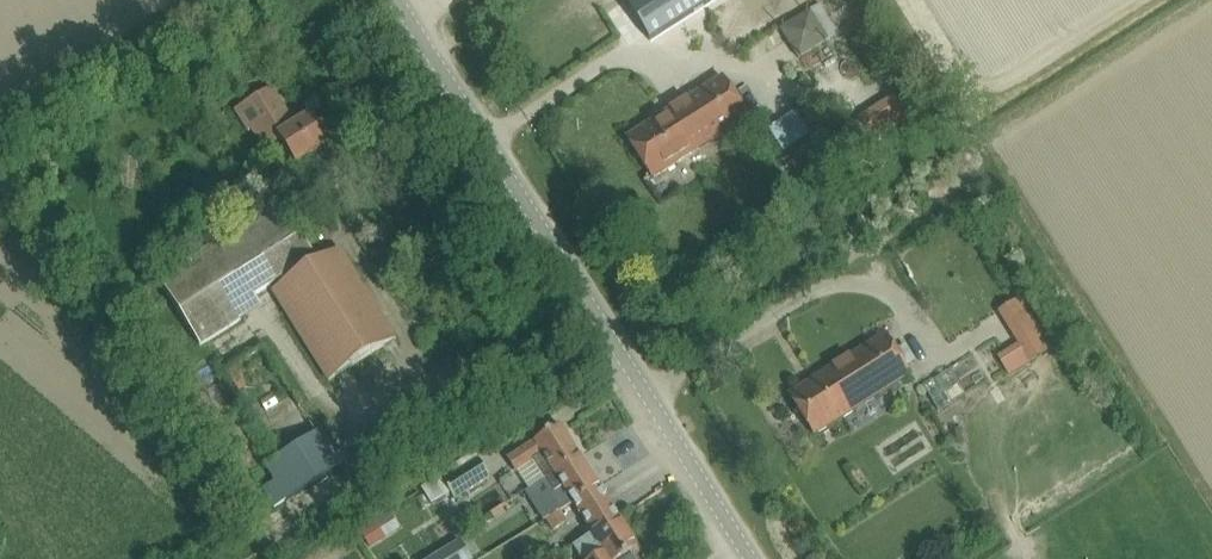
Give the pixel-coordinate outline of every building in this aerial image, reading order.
[(668,37),(728,0),(645,0),(668,37)] [(652,177),(747,117),(722,77),(626,136),(652,177)] [(270,88),(234,111),(248,132),(251,130),(262,149),(279,139),(295,165),(328,144),(310,115),(294,125),(270,88)] [(856,151),(906,120),(892,97),(842,128),(856,151)] [(316,258),(281,204),(220,243),(220,244),(160,282),(201,347),(262,308),(255,297),(316,258)] [(340,250),(274,292),(331,380),(397,338),(340,250)] [(771,281),(781,275),(777,268),(766,275),(771,281)] [(1028,363),(1052,348),(1020,297),(997,312),(1028,363)] [(814,435),(909,374),(884,334),(789,395),(814,435)] [(285,500),(313,483),(340,466),(319,431),(316,433),(262,346),(224,370),(278,457),(264,466),(274,482),(262,490),(273,508),(285,500)] [(543,479),(579,456),(559,426),(507,460),(514,470),(527,462),(529,464),(532,463),(543,479)] [(545,520),(598,486),(579,456),(543,479),(543,480),(545,479),(554,492),(549,495),(553,501),(539,510),(545,520)] [(477,460),(442,483),(454,501),(489,477),(477,460)] [(592,533),(617,517),(598,486),(545,520),(548,524),(555,535),(569,526),(563,517),(576,509),(592,533)] [(369,548),(400,528),(389,511),(374,520),(376,523),(360,533),(369,548)] [(592,533),(604,552),(593,558),(634,558),(630,552),(637,548),(617,517),(592,533)] [(460,541),(431,558),(471,558),(460,541)]
